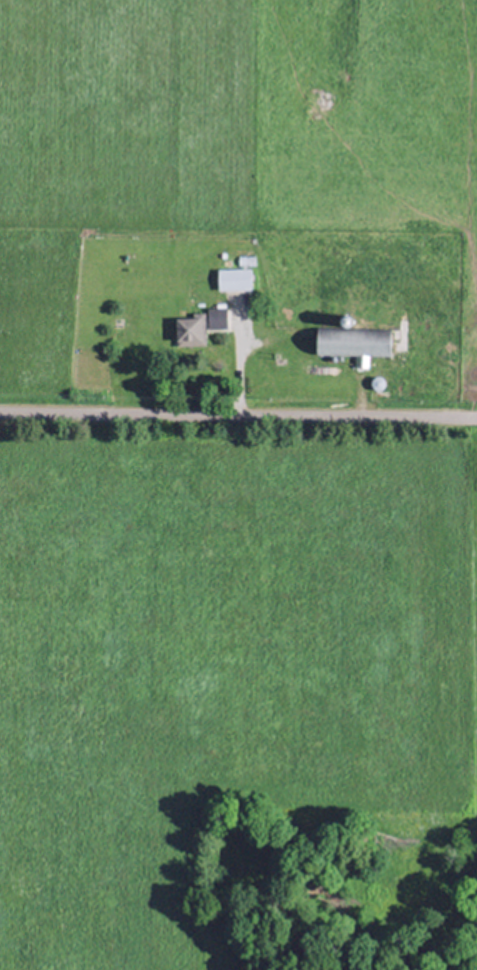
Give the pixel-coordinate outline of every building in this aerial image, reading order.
[(251,289),(251,268),(217,268),(217,289),(251,289)] [(227,307),(206,307),(206,327),(227,327),(227,307)] [(176,317),(176,344),(205,344),(205,311),(192,311),(192,317),(176,317)] [(317,354),(392,355),(393,330),(318,329),(317,354)]
